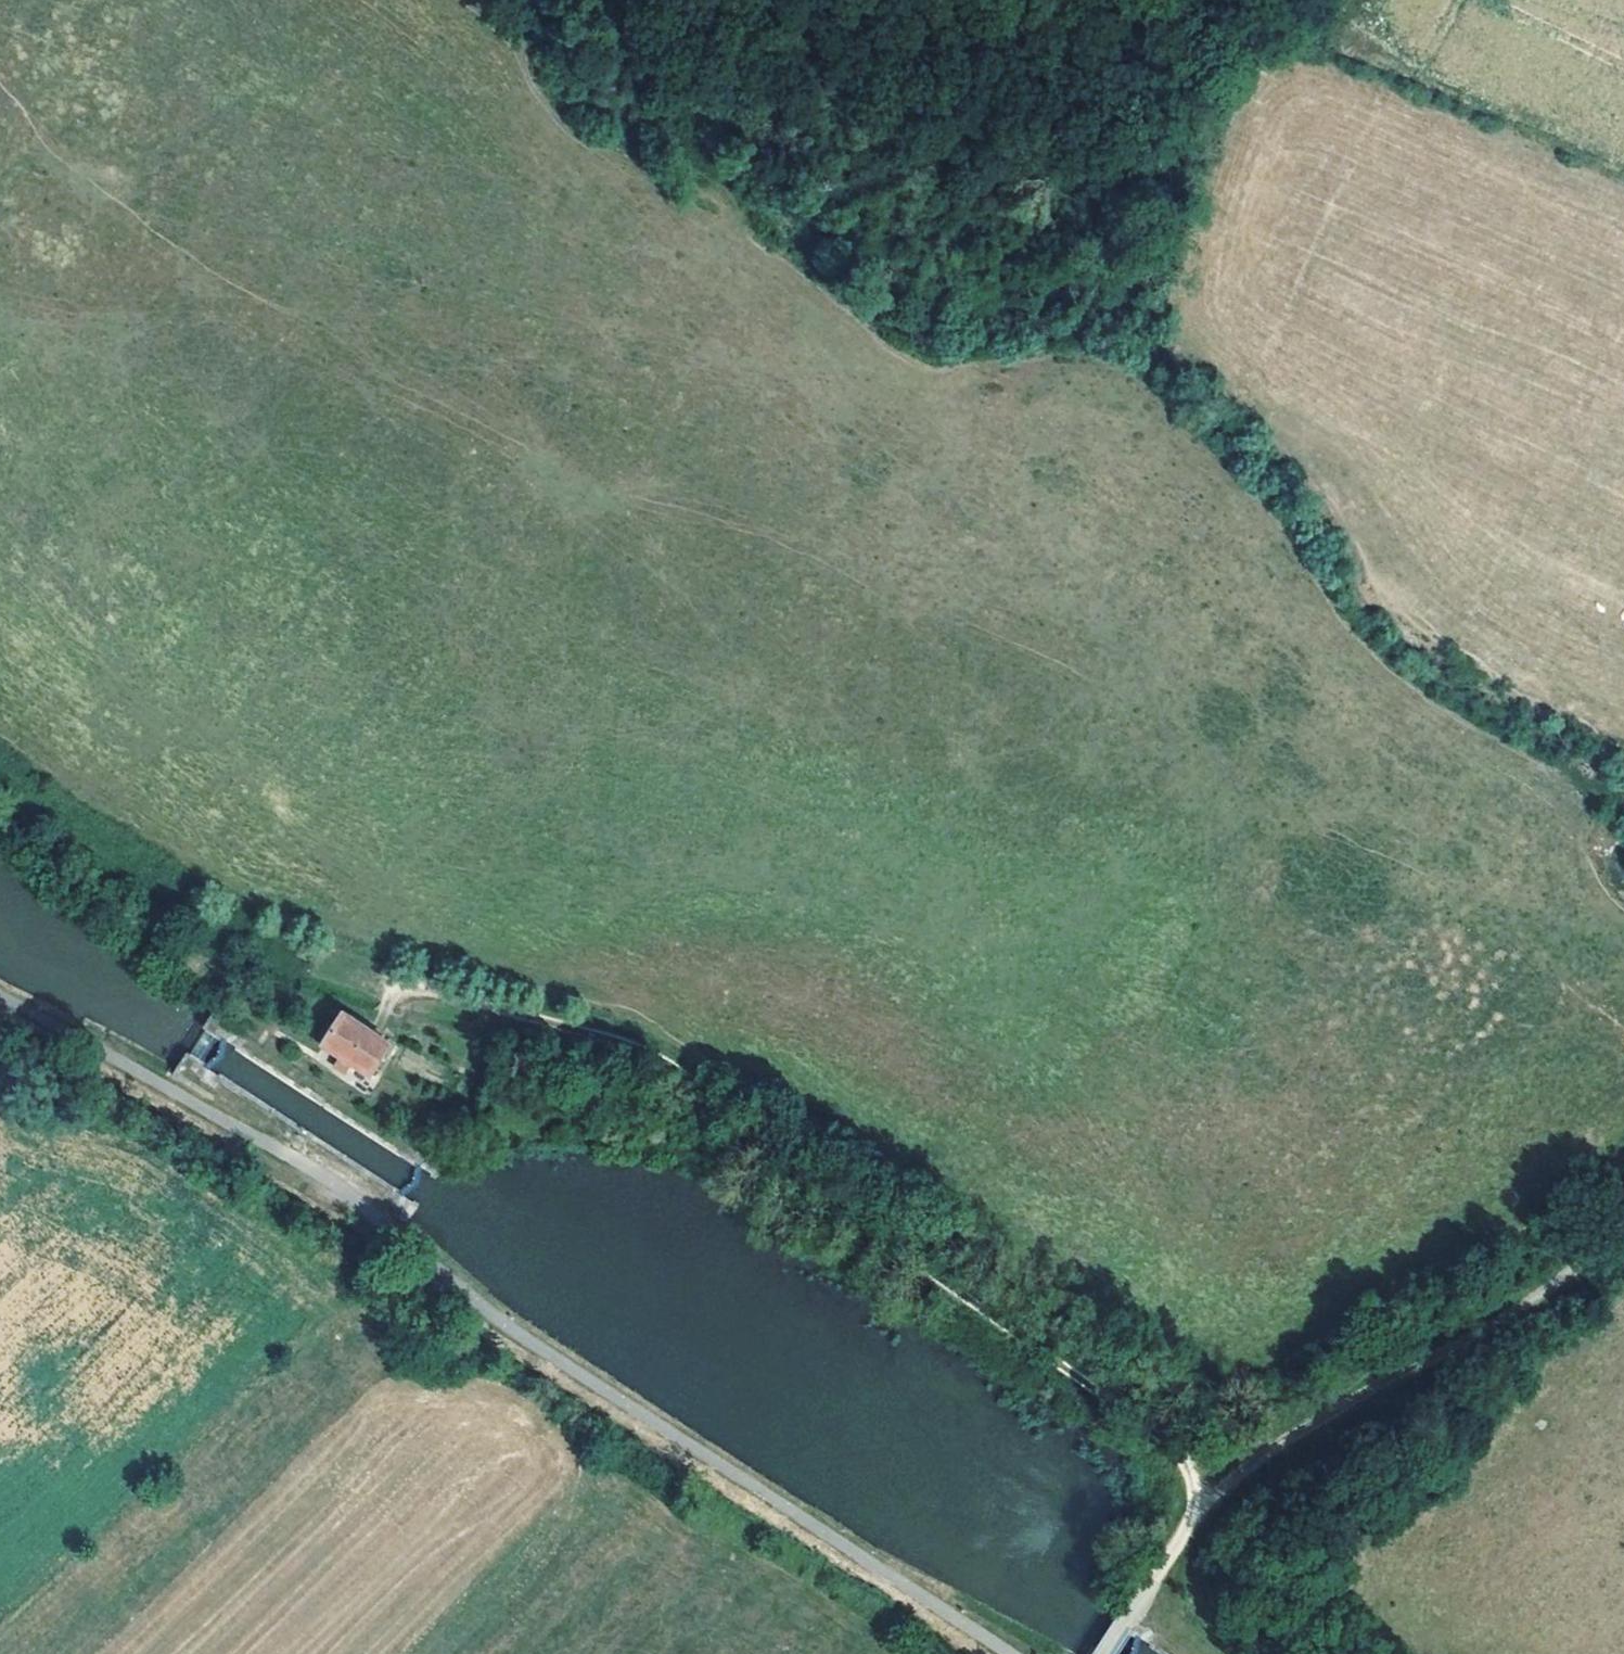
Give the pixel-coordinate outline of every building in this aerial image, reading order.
[(391,1042),(345,1012),(325,1043),(344,1055),(352,1061),(371,1073),(391,1042)] [(349,1065),(352,1061),(344,1055),(341,1059),(349,1065)]
